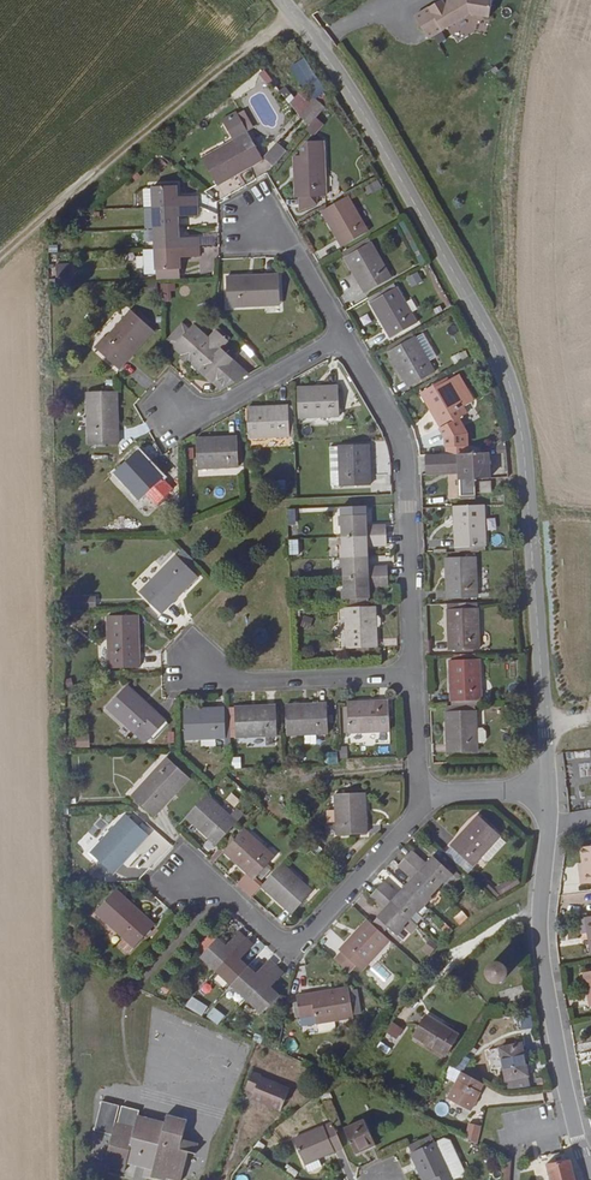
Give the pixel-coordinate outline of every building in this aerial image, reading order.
[(491,21),(495,0),(494,0),(448,0),(416,21),(431,44),(472,17),(491,21)] [(295,97),(285,86),(281,91),(300,116),(315,97),(325,88),(305,57),(291,67),(304,85),(295,97)] [(264,68),(258,72),(266,84),(272,80),(264,68)] [(317,116),(325,106),(315,97),(300,116),(310,125),(315,119),(317,116)] [(323,121),(317,116),(315,119),(320,124),(323,121)] [(310,125),(306,129),(312,133),(320,124),(315,119),(310,125)] [(236,139),(225,145),(230,154),(242,147),(236,139)] [(276,140),(264,158),(275,165),(287,148),(276,140)] [(316,204),(316,195),(316,187),(325,186),(322,140),(305,141),(300,147),(301,156),(293,156),(294,165),(297,164),(297,175),(294,175),(296,196),(299,196),(300,209),(316,204)] [(230,154),(225,145),(192,164),(208,190),(226,179),(225,176),(239,168),(240,170),(252,163),(242,147),(230,154)] [(316,187),(316,195),(326,194),(325,186),(316,187)] [(143,195),(144,215),(188,212),(187,203),(168,204),(166,193),(143,195)] [(136,216),(144,215),(143,195),(134,196),(136,216)] [(367,234),(349,196),(320,211),(325,223),(327,222),(333,231),(331,232),(341,250),(367,234)] [(144,215),(146,235),(170,234),(169,222),(189,221),(188,212),(144,215)] [(146,235),(147,256),(191,252),(190,243),(171,245),(170,234),(146,235)] [(393,278),(372,241),(344,258),(349,269),(351,268),(356,277),(355,278),(364,294),(393,278)] [(147,256),(149,277),(173,274),(172,264),(192,262),(191,252),(147,256)] [(147,256),(139,256),(140,278),(149,277),(147,256)] [(411,286),(423,280),(418,270),(406,277),(411,286)] [(222,312),(259,310),(259,300),(272,299),(271,281),(257,281),(257,284),(241,285),(241,281),(220,282),(222,312)] [(418,324),(398,286),(370,303),(376,314),(379,312),(384,321),(382,322),(391,339),(418,324)] [(259,300),(259,310),(273,309),(272,299),(259,300)] [(100,364),(113,376),(122,366),(120,364),(131,352),(134,354),(148,338),(125,318),(101,346),(108,353),(100,364)] [(208,386),(218,395),(240,382),(222,368),(225,365),(213,354),(220,346),(210,337),(203,345),(187,332),(167,354),(184,368),(186,366),(198,377),(197,378),(207,387),(208,386)] [(435,370),(414,335),(387,351),(393,359),(395,358),(400,366),(398,368),(409,386),(435,370)] [(329,377),(341,379),(344,361),(332,359),(329,377)] [(442,437),(463,436),(454,420),(464,414),(459,407),(468,402),(461,391),(464,389),(456,375),(444,382),(443,380),(418,394),(422,402),(425,400),(430,409),(427,411),(438,428),(437,429),(442,437)] [(461,391),(468,402),(471,401),(464,389),(461,391)] [(296,421),(336,419),(335,390),(315,391),(315,393),(304,394),(304,391),(294,392),(296,421)] [(94,452),(112,452),(112,437),(109,437),(109,421),(112,421),(110,401),(81,402),(83,438),(93,438),(94,452)] [(285,440),(284,410),(264,411),(265,414),(254,414),(254,412),(244,412),(246,442),(285,440)] [(463,454),(463,436),(442,437),(443,455),(463,454)] [(196,474),(236,471),(235,442),(214,443),(214,446),(204,446),(204,444),(195,444),(196,474)] [(367,448),(338,450),(340,490),(369,489),(368,480),(369,480),(369,469),(366,469),(365,457),(368,457),(367,448)] [(340,490),(338,450),(328,450),(330,491),(340,490)] [(488,453),(463,454),(443,455),(424,456),(425,473),(457,472),(461,472),(461,479),(458,479),(459,497),(475,496),(474,480),(489,479),(488,453)] [(145,500),(156,510),(168,497),(158,486),(156,488),(144,477),(146,474),(132,461),(111,482),(138,507),(145,500)] [(342,504),(342,512),(354,512),(354,503),(342,504)] [(483,506),(454,508),(454,517),(457,517),(458,528),(455,528),(456,548),(486,546),(483,506)] [(341,518),(342,541),(386,539),(386,529),(366,531),(365,520),(353,521),(352,518),(341,518)] [(344,562),(368,561),(368,549),(386,548),(386,539),(342,541),(344,562)] [(448,601),(478,598),(476,558),(446,560),(447,568),(449,569),(450,579),(447,580),(448,601)] [(345,582),(389,580),(388,571),(368,572),(368,561),(344,562),(345,582)] [(147,608),(159,620),(169,610),(169,609),(179,597),(182,599),(196,584),(174,564),(149,590),(156,596),(147,608)] [(346,603),(371,601),(370,590),(389,590),(389,580),(345,582),(346,603)] [(97,597),(86,597),(85,607),(97,608),(97,597)] [(481,649),(479,604),(449,606),(450,620),(453,620),(453,631),(450,632),(452,651),(481,649)] [(376,611),(371,611),(346,613),(349,652),(378,650),(377,643),(378,641),(377,631),(380,630),(382,628),(382,623),(379,620),(377,620),(376,611)] [(137,646),(136,624),(108,626),(109,663),(118,663),(119,676),(138,676),(137,662),(135,662),(135,646),(137,646)] [(479,707),(484,707),(482,660),(452,662),(453,672),(456,672),(456,682),(453,683),(455,702),(459,702),(459,708),(479,707)] [(142,735),(152,744),(165,730),(155,721),(153,722),(141,711),(143,709),(128,694),(108,717),(136,742),(142,735)] [(352,737),(385,735),(384,724),(393,724),(391,704),(371,705),(371,708),(361,709),(361,706),(350,707),(352,737)] [(291,740),(332,738),(330,708),(309,709),(310,712),(299,712),(299,709),(289,710),(291,740)] [(239,744),(280,741),(278,711),(257,712),(257,716),(246,716),(246,713),(237,713),(239,744)] [(479,712),(449,714),(450,723),(452,723),(452,734),(450,734),(451,755),(481,753),(481,745),(480,730),(479,712)] [(228,745),(226,715),(206,715),(206,718),(196,719),(196,716),(186,716),(188,746),(228,745)] [(384,724),(385,735),(394,734),(393,724),(384,724)] [(480,730),(481,745),(487,744),(490,742),(490,733),(487,730),(480,730)] [(75,736),(75,748),(90,748),(90,736),(75,736)] [(328,764),(338,764),(338,754),(328,754),(328,764)] [(144,812),(158,824),(167,814),(166,813),(176,801),(179,802),(192,787),(170,768),(146,795),(154,802),(144,812)] [(371,807),(370,797),(341,798),(343,839),(372,837),(371,816),(368,817),(368,807),(371,807)] [(210,803),(191,826),(198,832),(200,830),(207,836),(205,838),(221,852),(246,823),(240,817),(234,824),(210,803)] [(479,867),(487,859),(505,837),(505,836),(484,818),(478,825),(479,826),(473,834),(471,832),(457,848),(479,867)] [(136,858),(138,860),(152,844),(130,825),(106,853),(114,859),(104,870),(117,882),(127,871),(126,870),(136,858)] [(200,830),(198,832),(205,838),(207,836),(200,830)] [(230,858),(229,859),(236,866),(239,864),(246,870),(243,872),(253,880),(259,886),(273,871),(267,865),(273,859),(249,837),(240,847),(230,858)] [(505,837),(487,859),(491,862),(494,862),(510,843),(505,837)] [(226,855),(230,858),(240,847),(236,844),(226,855)] [(411,863),(444,891),(457,876),(440,860),(432,869),(417,856),(411,863)] [(127,871),(138,860),(136,858),(126,870),(127,871)] [(280,864),(273,859),(267,865),(273,871),(280,864)] [(412,891),(430,906),(444,891),(411,863),(406,870),(419,882),(412,891)] [(239,864),(236,866),(243,872),(246,870),(239,864)] [(287,871),(268,893),(275,899),(277,897),(285,904),(284,906),(299,919),(312,904),(305,899),(312,891),(287,871)] [(515,876),(491,891),(495,899),(520,884),(515,876)] [(253,880),(243,891),(259,904),(268,893),(259,886),(253,880)] [(385,894),(417,922),(430,906),(412,891),(405,899),(391,887),(385,894)] [(305,899),(312,904),(318,897),(312,891),(305,899)] [(404,937),(417,922),(385,894),(379,900),(393,912),(386,922),(396,931),(404,937)] [(576,898),(580,909),(590,906),(587,894),(576,898)] [(102,923),(131,947),(137,940),(147,949),(160,935),(150,927),(148,928),(136,917),(138,915),(122,901),(102,923)] [(344,966),(356,977),(365,969),(371,975),(397,945),(375,925),(369,932),(371,934),(364,942),(362,940),(349,956),(351,958),(344,966)] [(411,944),(404,937),(396,931),(394,933),(409,946),(411,944)] [(137,940),(131,947),(127,950),(127,954),(134,960),(137,960),(147,949),(137,940)] [(210,965),(225,978),(254,946),(246,940),(233,954),(225,947),(210,965)] [(428,957),(439,949),(432,940),(422,948),(428,957)] [(254,946),(225,978),(240,992),(256,974),(248,967),(260,952),(254,946)] [(511,964),(509,962),(501,963),(498,966),(496,971),(496,975),(498,978),(503,981),(512,980),(514,976),(515,973),(514,968),(511,964)] [(256,974),(240,992),(256,1006),(285,973),(278,967),(265,981),(256,974)] [(285,973),(256,1006),(272,1019),(287,1001),(279,994),(291,979),(285,973)] [(307,1004),(310,1022),(325,1020),(326,1029),(363,1022),(357,993),(337,997),(337,1000),(322,1003),(321,1001),(307,1004)] [(202,1017),(209,1007),(192,997),(186,1007),(202,1017)] [(218,1026),(225,1017),(214,1008),(207,1017),(218,1026)] [(457,1024),(437,1011),(421,1035),(452,1057),(466,1035),(455,1029),(457,1024)] [(325,1020),(310,1022),(312,1032),(326,1029),(325,1020)] [(392,1022),(384,1033),(396,1041),(404,1031),(392,1022)] [(243,1046),(239,1057),(247,1061),(251,1049),(243,1046)] [(536,1092),(528,1047),(507,1050),(514,1095),(536,1092)] [(461,1057),(457,1065),(467,1070),(471,1062),(461,1057)] [(489,1086),(468,1073),(454,1098),(475,1111),(485,1096),(484,1094),(489,1086)] [(244,1100),(284,1111),(291,1087),(251,1076),(244,1100)] [(181,1141),(186,1119),(165,1114),(163,1121),(138,1115),(139,1110),(102,1101),(95,1131),(111,1135),(104,1165),(123,1169),(125,1162),(152,1168),(151,1174),(166,1177),(178,1179),(180,1179),(186,1154),(178,1153),(181,1141)] [(349,1142),(340,1116),(302,1128),(310,1155),(324,1150),(349,1142)] [(380,1142),(372,1116),(352,1122),(360,1148),(380,1142)] [(283,1127),(292,1130),(292,1131),(296,1132),(299,1123),(286,1118),(283,1127)] [(469,1123),(463,1141),(476,1145),(481,1127),(469,1123)] [(441,1134),(417,1143),(425,1164),(423,1167),(424,1172),(428,1172),(431,1179),(433,1179),(437,1179),(458,1179),(441,1134)] [(190,1143),(181,1141),(178,1153),(186,1154),(190,1143)] [(324,1150),(310,1155),(313,1163),(326,1159),(324,1150)] [(319,1161),(306,1166),(308,1173),(322,1167),(319,1161)] [(574,1161),(553,1166),(556,1179),(578,1179),(574,1161)]
